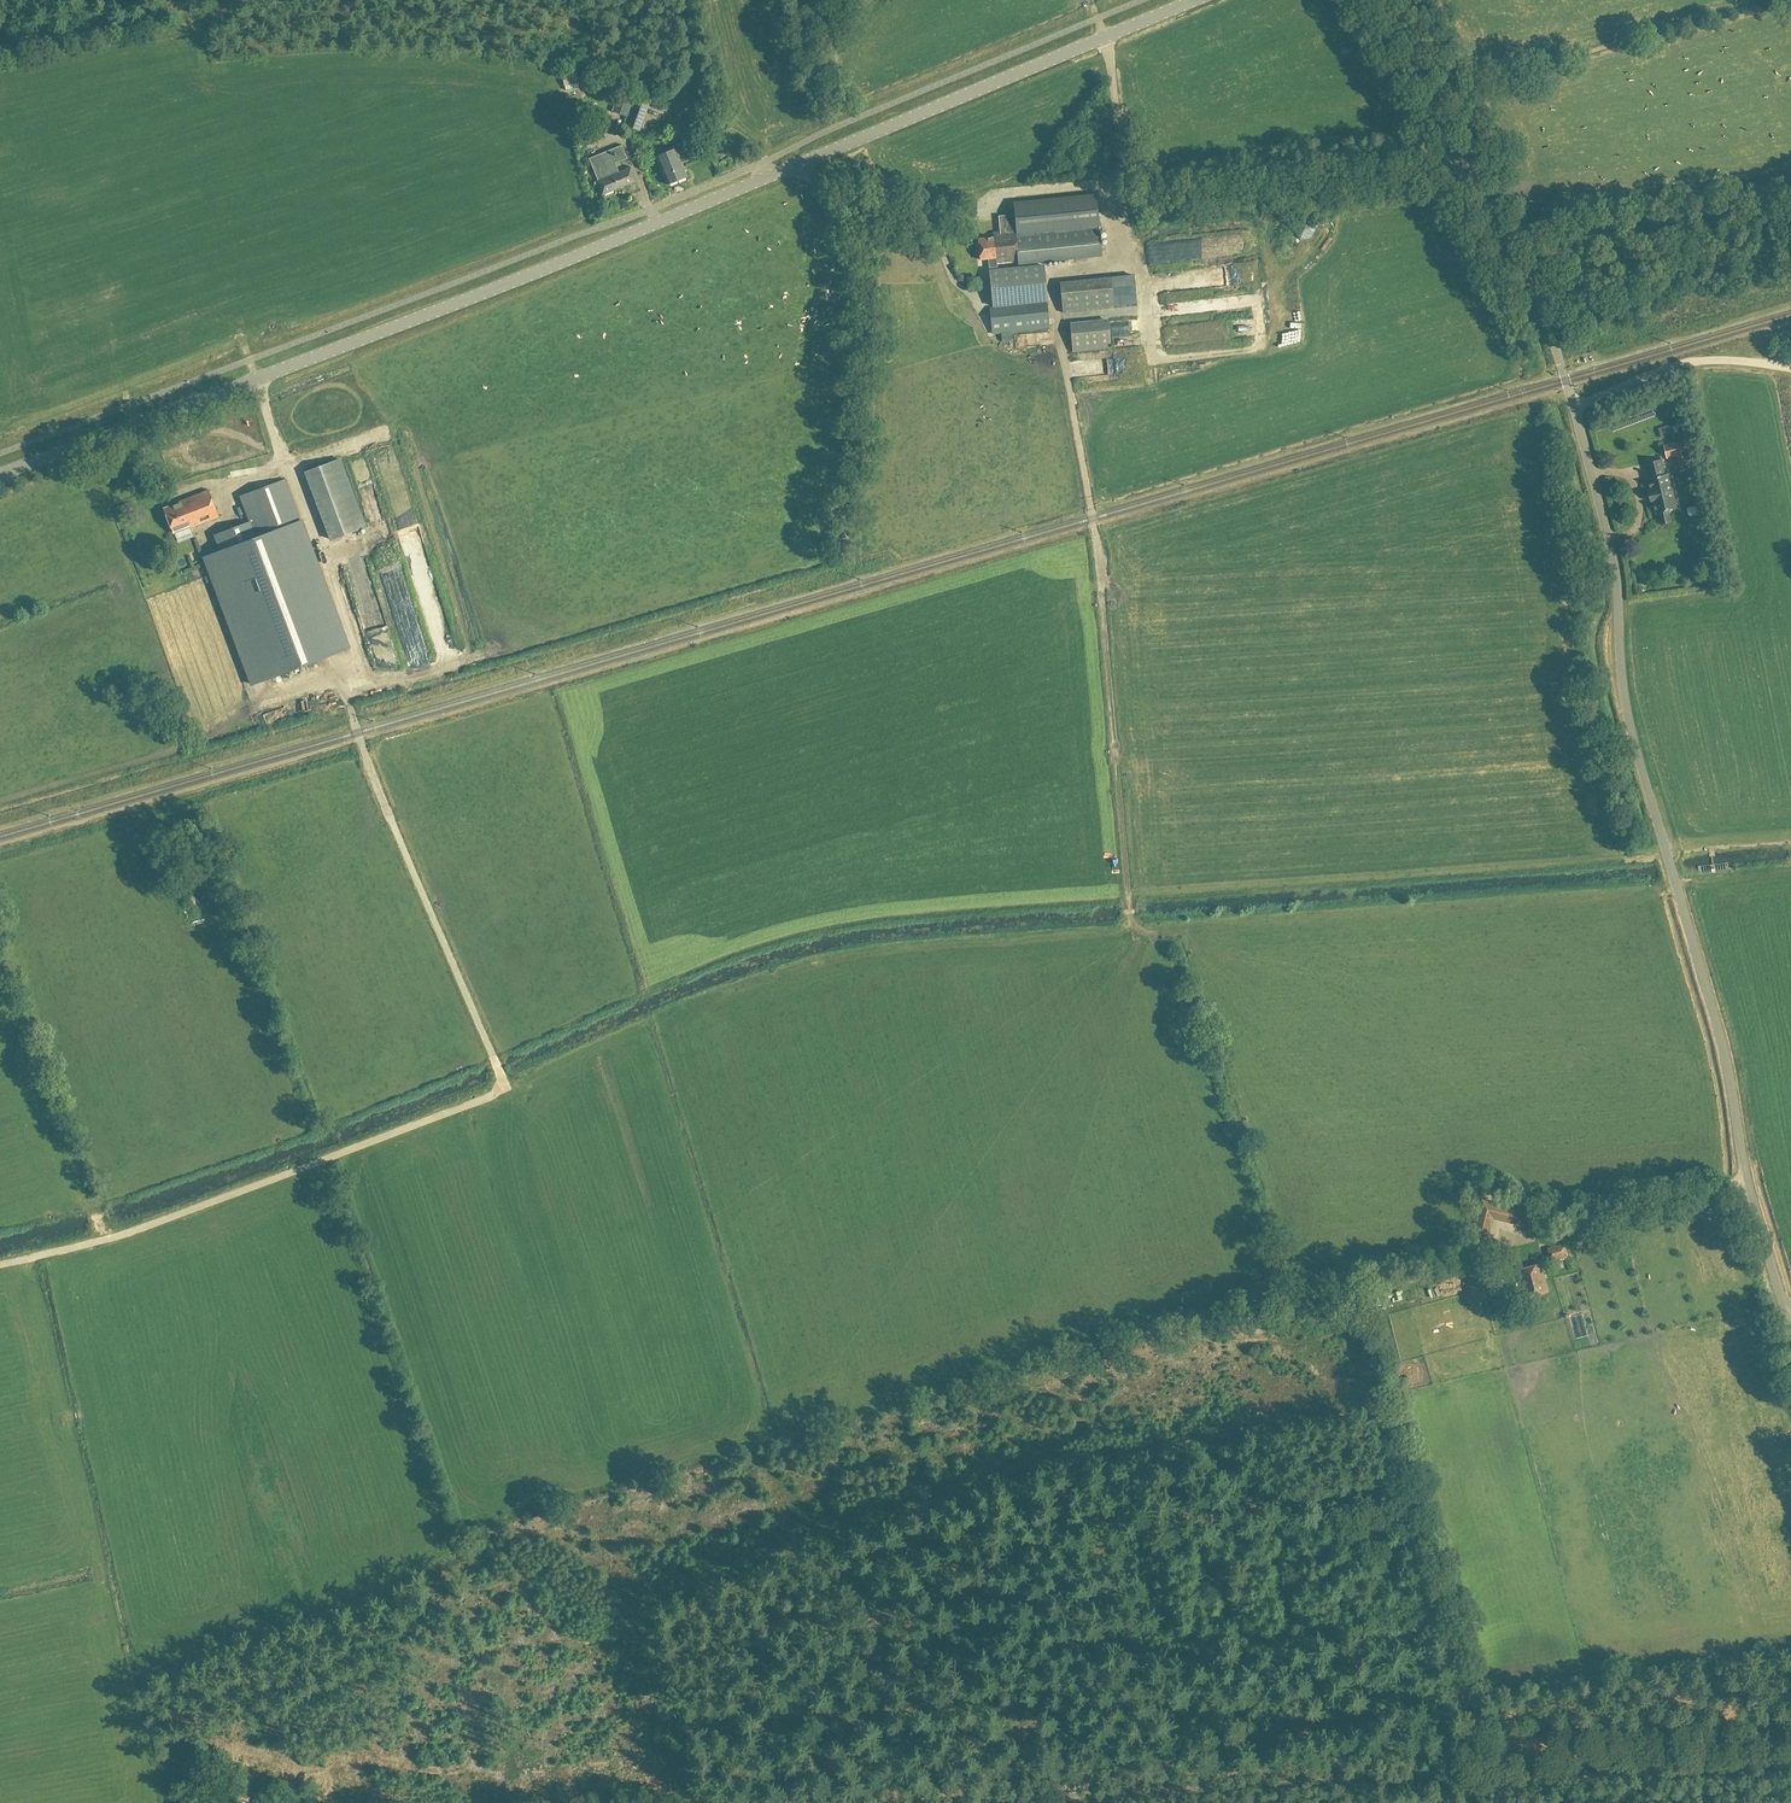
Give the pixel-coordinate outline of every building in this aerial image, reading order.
[(562,73),(566,90),(580,86),(576,69),(562,73)] [(620,94),(618,97),(616,96),(612,111),(627,116),(632,101),(631,101),(632,98),(620,94)] [(637,96),(635,99),(634,99),(625,125),(640,131),(649,105),(644,103),(645,98),(637,96)] [(675,146),(675,148),(656,156),(667,184),(687,176),(681,163),(691,159),(686,142),(675,146)] [(602,194),(636,181),(630,168),(619,172),(615,163),(627,158),(622,145),(589,158),(598,181),(597,181),(602,194)] [(999,215),(1000,227),(1000,231),(993,232),(994,236),(978,238),(980,259),(988,258),(989,267),(998,266),(997,262),(1018,260),(1019,264),(1101,256),(1096,194),(1014,202),(1015,214),(999,215)] [(1197,247),(1212,245),(1213,255),(1227,254),(1225,238),(1196,241),(1197,247)] [(1050,327),(1047,300),(1043,264),(989,269),(993,306),(990,306),(992,329),(1013,327),(1013,331),(1050,327)] [(1062,275),(1063,308),(1114,306),(1113,274),(1062,275)] [(1121,282),(1122,299),(1139,299),(1138,281),(1121,282)] [(1069,319),(1073,351),(1111,348),(1108,315),(1069,319)] [(1127,344),(1143,344),(1143,333),(1127,332),(1127,344)] [(1660,427),(1664,437),(1677,433),(1673,423),(1660,427)] [(1687,439),(1664,445),(1667,458),(1677,455),(1680,471),(1690,469),(1686,453),(1690,453),(1687,439)] [(305,471),(330,539),(364,526),(339,458),(305,471)] [(1677,507),(1668,473),(1664,474),(1661,459),(1646,462),(1650,477),(1648,478),(1651,490),(1648,490),(1650,501),(1653,500),(1656,512),(1658,512),(1661,523),(1670,521),(1668,509),(1677,507)] [(221,549),(204,556),(253,684),(349,647),(320,572),(315,574),(307,551),(311,549),(285,479),(240,496),(250,521),(215,534),(221,549)] [(181,501),(164,508),(174,532),(191,526),(191,527),(219,516),(209,489),(180,500),(181,501)] [(418,669),(433,663),(428,648),(412,654),(418,669)] [(288,709),(267,714),(270,726),(291,722),(288,709)] [(1518,1223),(1532,1227),(1536,1213),(1484,1199),(1475,1231),(1489,1234),(1485,1233),(1491,1209),(1495,1210),(1495,1212),(1519,1219),(1518,1223)] [(1563,1244),(1547,1248),(1551,1262),(1567,1259),(1563,1244)] [(1503,1268),(1496,1260),(1489,1267),(1497,1275),(1503,1268)] [(1518,1269),(1525,1297),(1548,1292),(1541,1263),(1518,1269)]
